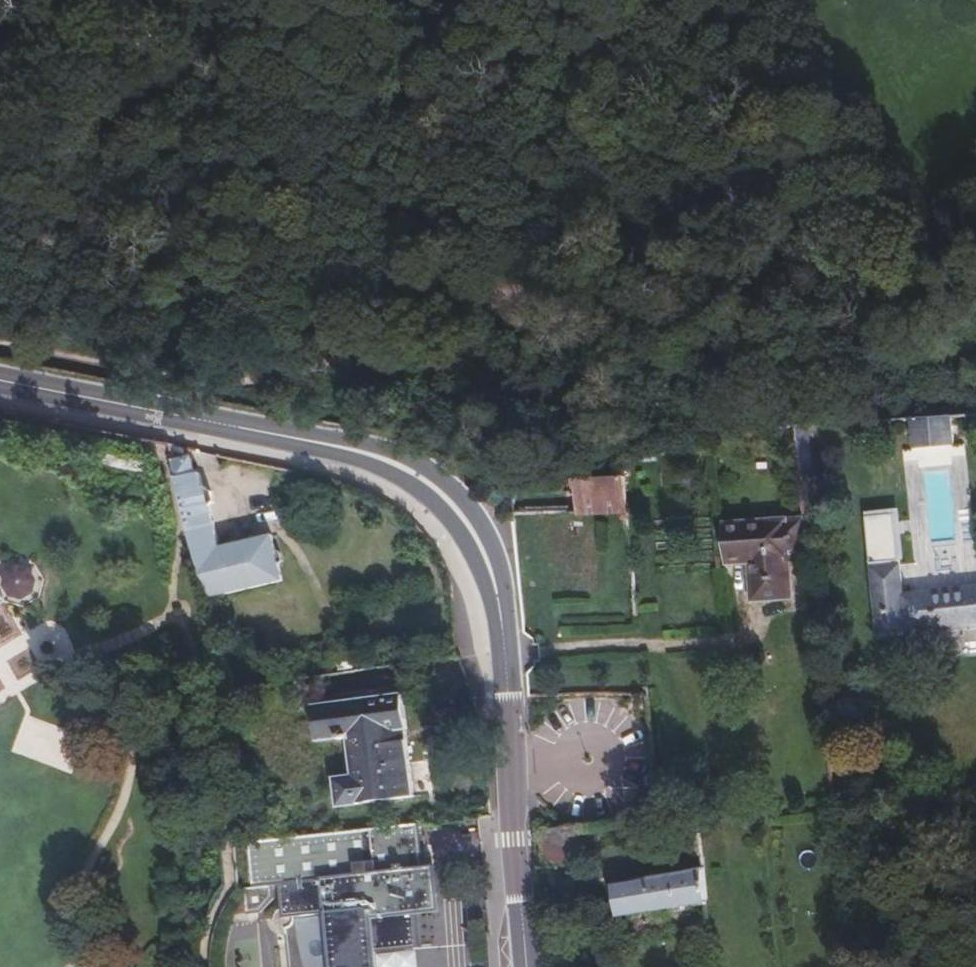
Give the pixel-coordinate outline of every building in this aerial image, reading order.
[(952,417),(915,419),(917,449),(956,446),(953,417),(952,417)] [(794,427),(796,454),(797,463),(815,461),(812,426),(794,427)] [(280,581),(271,537),(219,547),(217,541),(210,506),(215,502),(213,492),(207,490),(207,487),(203,488),(200,472),(194,473),(191,457),(173,461),(192,546),(205,596),(280,581)] [(623,476),(578,478),(580,510),(627,509),(623,476)] [(896,514),(867,515),(869,558),(898,557),(896,514)] [(806,561),(802,519),(725,525),(727,566),(747,564),(751,604),(791,601),(788,562),(806,561)] [(658,551),(714,547),(713,541),(658,544),(658,551)] [(30,604),(44,580),(17,563),(2,587),(30,604)] [(869,568),(877,639),(902,637),(902,634),(975,627),(975,586),(901,594),(898,565),(869,568)] [(516,632),(537,632),(540,626),(524,618),(516,632)] [(402,697),(312,708),(315,741),(339,738),(340,741),(351,740),(355,776),(337,778),(341,806),(415,797),(402,697)] [(35,726),(28,748),(55,756),(52,765),(67,770),(77,740),(35,726)] [(416,824),(271,840),(247,843),(252,893),(275,890),(279,925),(325,919),(331,966),(373,966),(372,954),(414,949),(411,911),(432,908),(428,870),(420,871),(414,871),(411,846),(418,846),(416,824)] [(586,861),(582,825),(525,832),(527,868),(535,868),(556,865),(555,853),(569,851),(571,863),(586,861)] [(420,871),(418,846),(411,846),(414,871),(420,871)] [(556,865),(571,863),(569,851),(555,853),(556,865)] [(707,902),(703,867),(612,881),(617,916),(707,902)]
